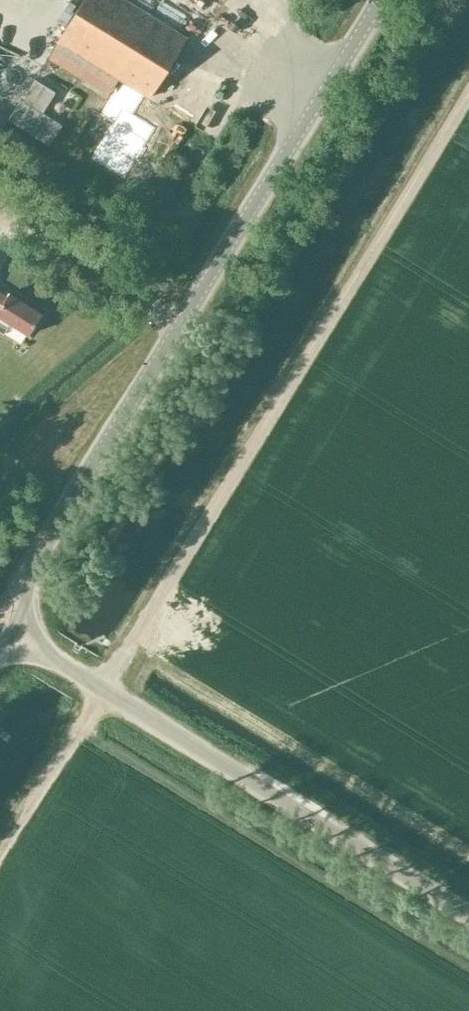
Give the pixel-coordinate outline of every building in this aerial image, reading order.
[(123,82),(146,96),(147,97),(185,37),(125,0),(82,0),(57,41),(123,82)] [(134,115),(146,96),(123,82),(102,116),(115,124),(93,159),(125,179),(137,160),(139,162),(147,149),(145,147),(156,129),(134,115)] [(121,263),(124,259),(118,255),(115,259),(121,263)] [(27,336),(41,314),(7,294),(5,297),(0,294),(0,333),(2,334),(9,324),(27,336)]
